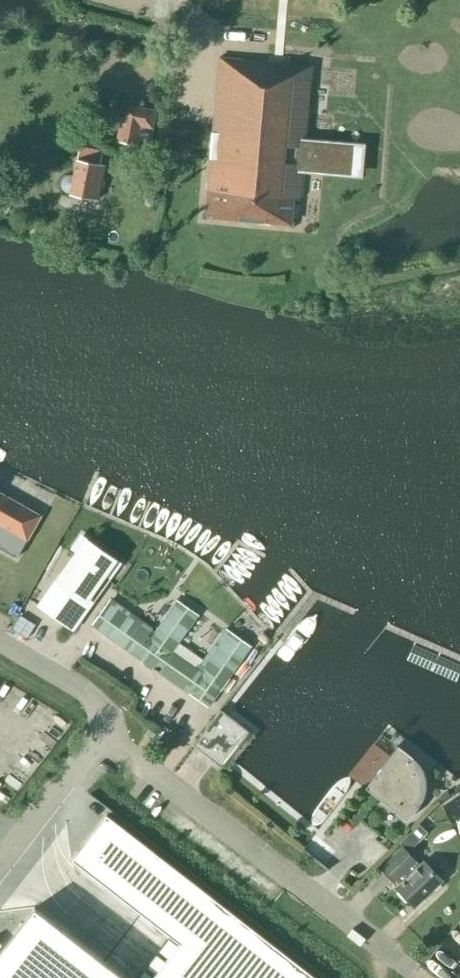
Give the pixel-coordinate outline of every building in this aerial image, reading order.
[(219,58),(205,217),(228,219),(273,223),(291,225),(293,199),(299,199),(300,197),(292,197),(295,164),(351,169),(353,146),(282,140),(287,77),(273,75),(274,62),(219,58)] [(115,143),(137,147),(139,135),(149,137),(154,110),(127,104),(123,122),(119,121),(115,143)] [(99,164),(101,154),(80,149),(78,160),(77,159),(73,176),(69,175),(65,177),(61,180),(61,184),(62,189),(66,192),(70,192),(70,194),(98,200),(104,165),(99,164)] [(14,198),(0,191),(0,212),(6,215),(14,198)] [(16,558),(40,516),(0,493),(0,549),(16,558)] [(103,548),(87,537),(84,541),(81,539),(34,600),(59,617),(78,591),(83,595),(101,568),(96,565),(103,555),(100,552),(103,548)] [(151,637),(147,634),(152,628),(109,598),(91,624),(208,706),(251,646),(226,629),(200,665),(198,664),(195,668),(171,651),(197,615),(177,601),(151,637)] [(222,767),(249,732),(220,710),(193,744),(222,767)] [(151,740),(155,734),(149,729),(145,735),(151,740)] [(407,820),(418,805),(419,803),(421,801),(422,798),(423,795),(424,793),(425,791),(425,787),(425,785),(425,782),(425,779),(425,778),(424,776),(423,773),(422,770),(421,767),(419,764),(417,762),(416,761),(415,760),(412,758),(398,746),(365,787),(407,820)] [(106,815),(71,860),(179,943),(152,977),(315,977),(106,815)] [(407,851),(421,837),(413,829),(399,843),(407,851)] [(393,882),(395,880),(416,861),(416,860),(403,847),(381,868),(393,882)] [(416,861),(395,880),(399,884),(396,887),(414,907),(442,880),(423,861),(419,865),(416,861)] [(0,951),(0,977),(124,977),(34,908),(0,951)]
